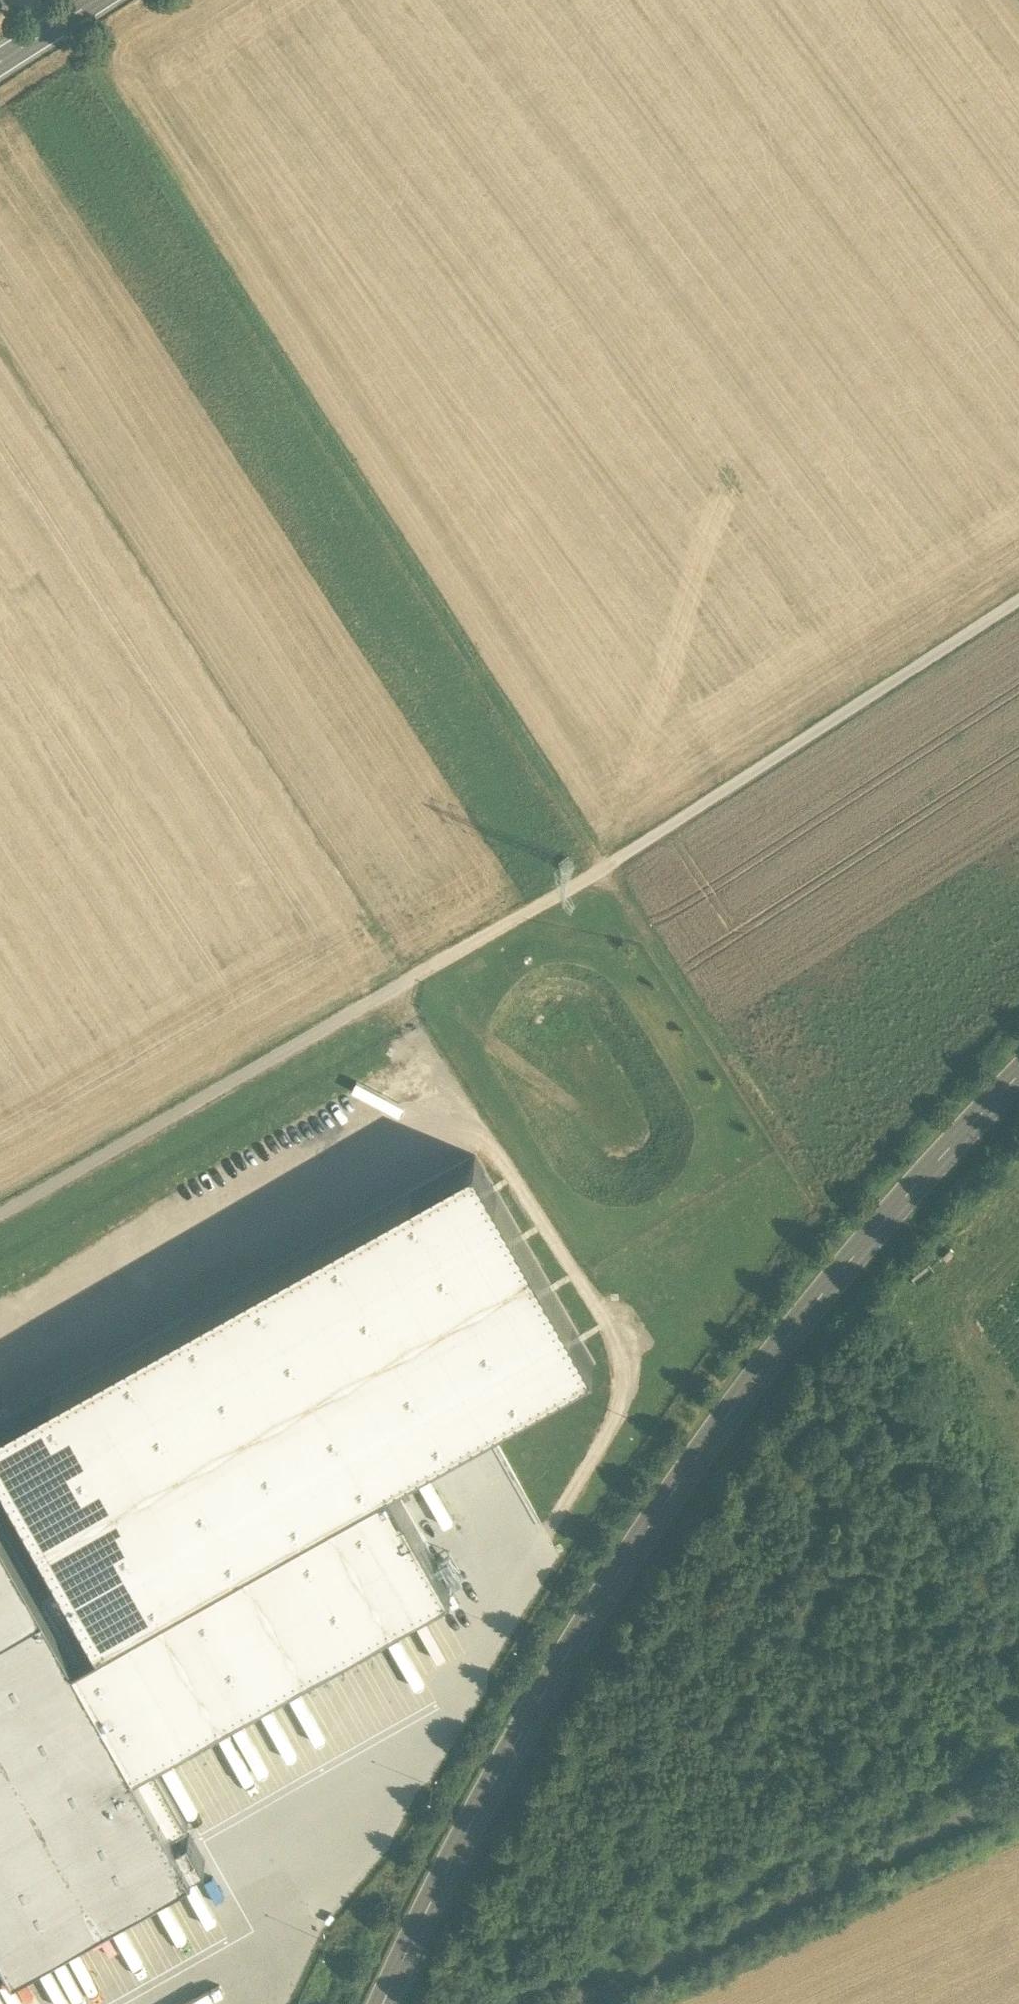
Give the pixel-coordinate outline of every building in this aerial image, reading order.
[(43,1602),(173,1832),(188,1823),(152,1757),(452,1587),(392,1480),(594,1366),(476,1157),(0,1425),(0,1468),(68,1589),(43,1602)] [(192,1870),(192,1869),(205,1862),(189,1834),(177,1840),(173,1832),(43,1602),(0,1527),(0,1979),(192,1870)]
